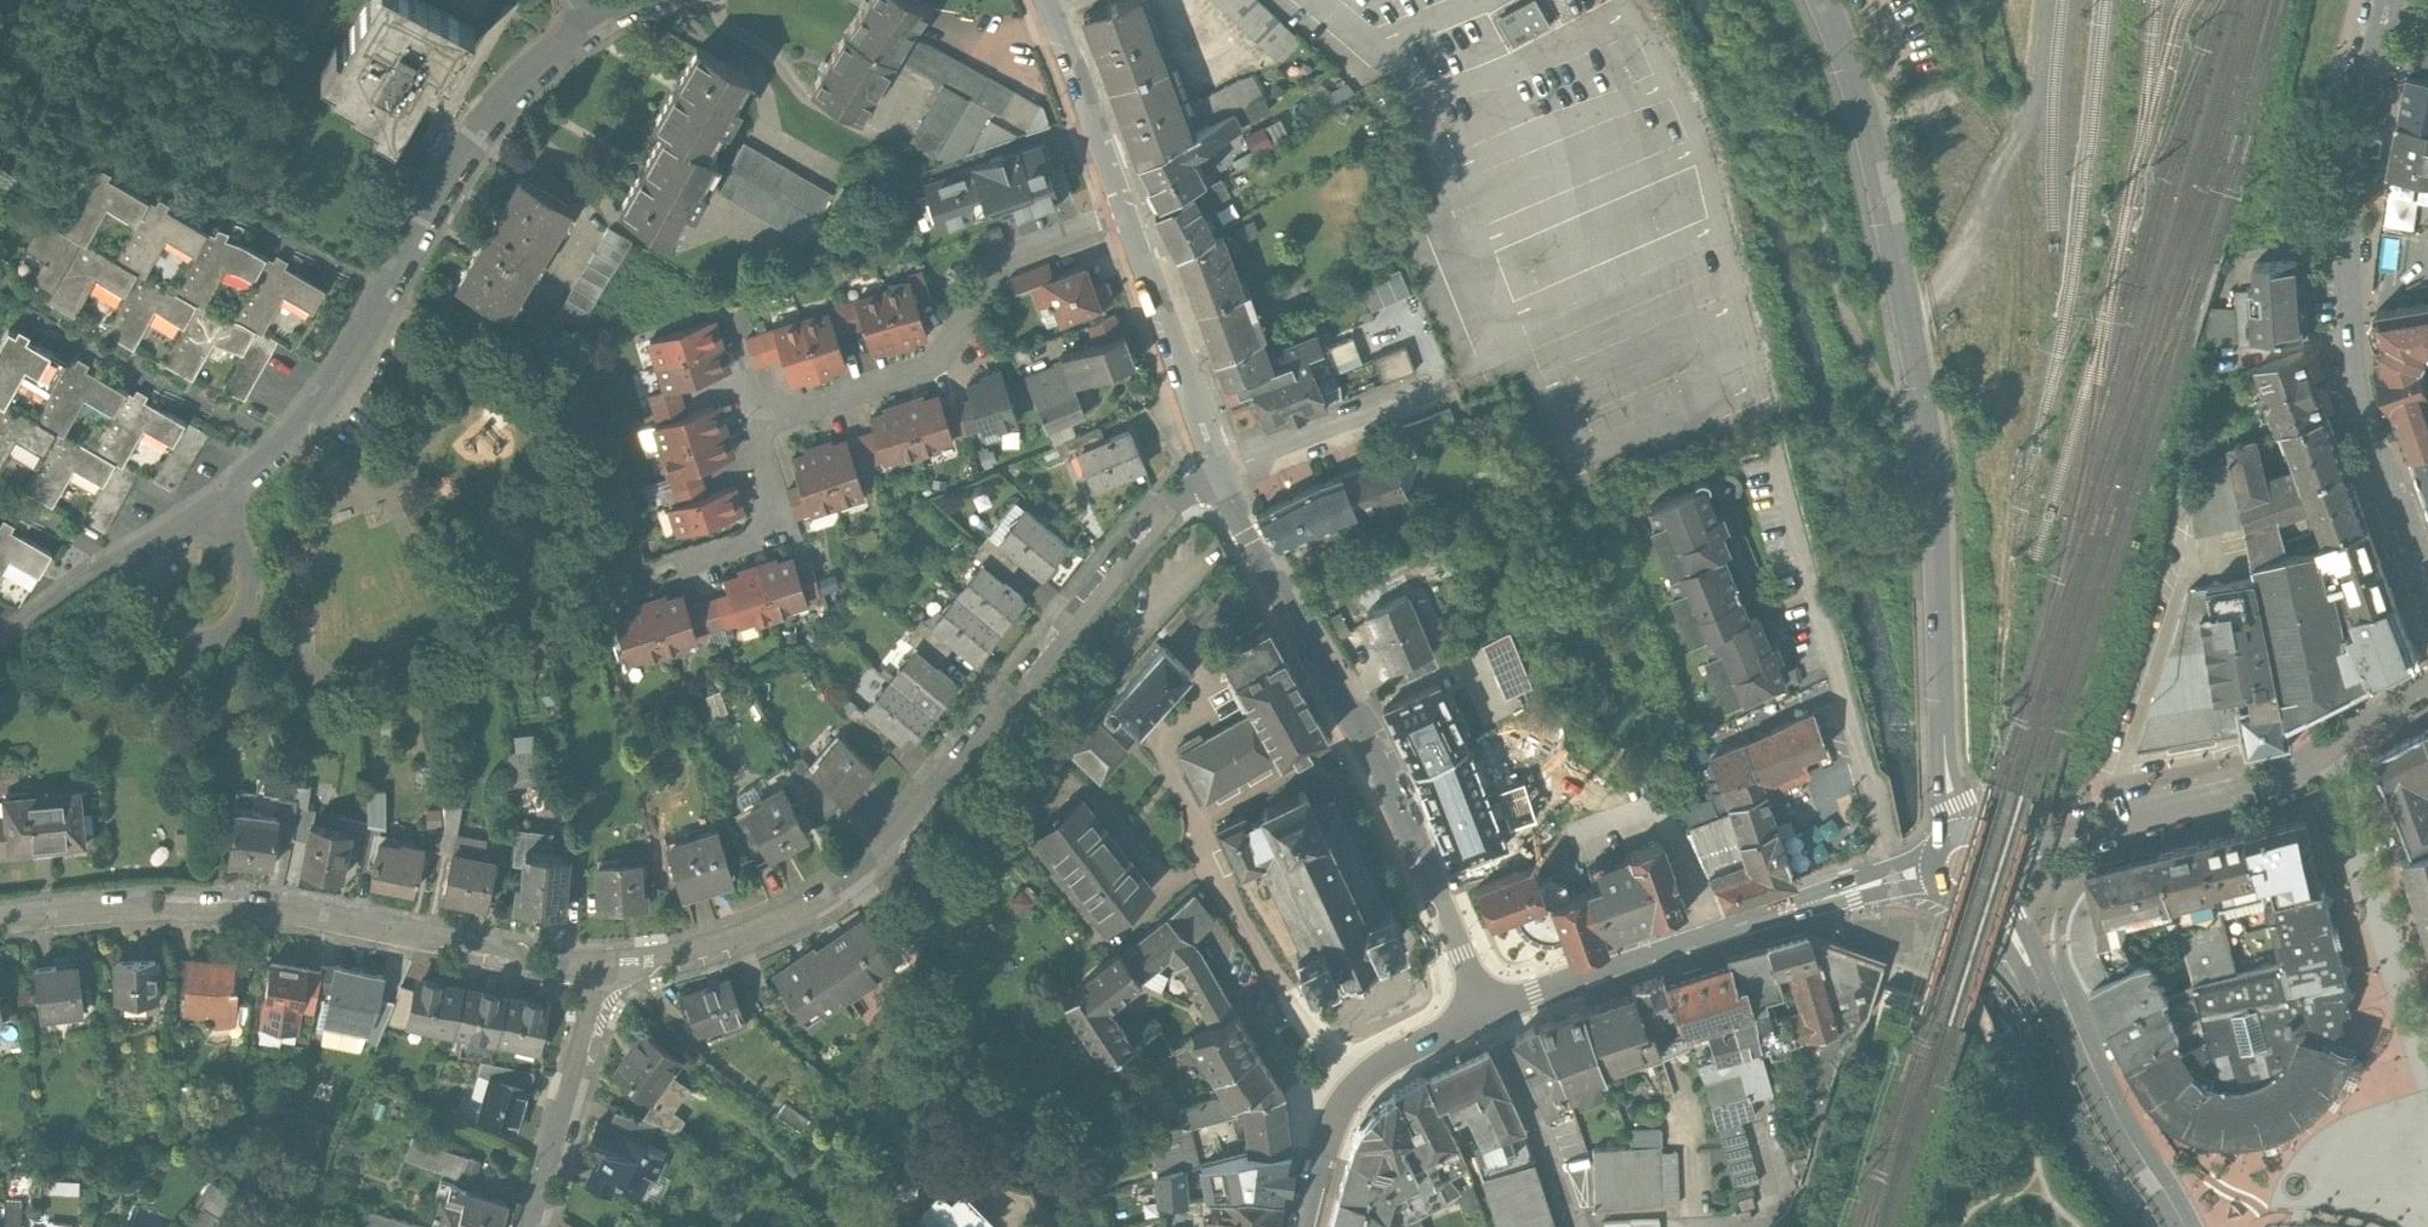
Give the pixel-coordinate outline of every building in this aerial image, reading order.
[(395,162),(428,106),(435,110),(443,96),(448,99),(462,75),(456,71),(470,49),(387,0),(384,0),(342,72),(337,69),(321,96),(334,104),(331,109),(353,122),(350,128),(377,143),(373,149),(395,162)] [(1283,98),(1305,75),(1229,0),(1183,0),(1283,98)] [(849,66),(899,95),(933,36),(883,7),(849,66)] [(1142,205),(1196,178),(1142,27),(1111,38),(1112,42),(1087,51),(1142,205)] [(1540,31),(1504,52),(1520,79),(1555,58),(1540,31)] [(476,53),(470,49),(456,71),(462,75),(476,53)] [(2416,88),(2427,91),(2427,66),(2421,65),(2416,88)] [(864,153),(899,95),(849,66),(815,124),(864,153)] [(972,138),(1028,171),(1042,146),(919,75),(904,99),(947,124),(972,138)] [(666,164),(702,184),(718,155),(727,160),(739,139),(730,133),(745,106),(700,80),(656,158),(666,164)] [(2403,99),(2398,125),(2393,150),(2427,157),(2427,103),(2403,99)] [(1206,142),(1218,166),(1241,155),(1271,139),(1258,114),(1206,142)] [(972,138),(947,124),(912,184),(937,198),(972,138)] [(1271,140),(1241,155),(1248,168),(1278,153),(1271,140)] [(2383,206),(2427,215),(2427,157),(2393,150),(2383,206)] [(1248,168),(1241,155),(1218,166),(1196,178),(1142,205),(1153,225),(1151,228),(1157,244),(1162,245),(1210,220),(1198,195),(1249,171),(1248,168)] [(714,191),(702,184),(666,164),(622,241),(669,268),(685,240),(694,245),(706,222),(698,218),(714,191)] [(747,177),(733,202),(820,252),(834,227),(747,177)] [(107,218),(136,234),(149,213),(90,180),(56,239),(85,256),(107,218)] [(1067,206),(1057,209),(1050,185),(957,216),(958,219),(931,228),(944,268),(1013,245),(1017,256),(1076,236),(1067,206)] [(1258,192),(1238,203),(1242,211),(1263,200),(1258,192)] [(820,252),(733,202),(719,226),(806,276),(820,252)] [(491,265),(541,293),(572,238),(522,210),(491,265)] [(166,251),(196,268),(208,248),(149,213),(136,234),(114,272),(138,286),(144,289),(166,251)] [(1226,219),(1197,235),(1205,251),(1235,234),(1226,219)] [(56,239),(43,232),(27,261),(26,264),(43,273),(33,290),(50,300),(44,311),(74,328),(96,291),(125,308),(138,286),(114,272),(85,256),(56,239)] [(1205,251),(1197,235),(1160,255),(1182,296),(1219,276),(1205,251)] [(224,286),(254,303),(266,281),(208,248),(196,268),(174,307),(197,320),(203,323),(224,286)] [(633,274),(611,262),(558,354),(579,367),(633,274)] [(509,348),(541,293),(491,265),(459,319),(509,348)] [(1248,332),(1227,275),(1219,276),(1182,296),(1202,349),(1248,332)] [(232,340),(256,353),(262,357),(284,320),(312,336),(325,315),(266,281),(254,303),(232,340)] [(144,289),(138,286),(125,308),(104,345),(133,361),(155,324),(185,341),(197,320),(174,307),(144,289)] [(2227,329),(2231,378),(2297,374),(2291,298),(2245,301),(2247,328),(2227,329)] [(1038,325),(1058,318),(1053,302),(1014,316),(1019,332),(1038,325)] [(1058,318),(1038,325),(1046,347),(1059,343),(1065,360),(1116,342),(1109,322),(1097,326),(1090,306),(1058,318)] [(927,309),(910,314),(913,321),(914,321),(921,343),(936,338),(927,309)] [(1416,334),(1405,309),(1364,327),(1375,352),(1416,334)] [(197,320),(185,341),(163,379),(193,396),(214,358),(244,375),(256,353),(232,340),(203,323),(197,320)] [(903,384),(917,379),(932,375),(921,343),(914,321),(913,321),(885,331),(903,384)] [(857,340),(867,368),(875,393),(889,389),(903,384),(885,331),(857,340)] [(1248,332),(1202,349),(1221,399),(1264,378),(1248,332)] [(2427,484),(2427,441),(2410,388),(2427,382),(2427,339),(2367,347),(2367,357),(2373,374),(2370,380),(2376,399),(2374,400),(2405,491),(2427,484)] [(857,340),(843,346),(852,373),(867,368),(857,340)] [(8,341),(0,355),(0,414),(4,417),(26,379),(55,396),(67,375),(8,341)] [(827,351),(828,355),(831,354),(838,378),(852,373),(843,346),(827,351)] [(256,353),(244,375),(222,413),(244,426),(279,366),(262,357),(256,353)] [(828,355),(802,362),(819,416),(833,412),(848,407),(838,378),(831,354),(828,355)] [(713,361),(653,381),(662,406),(721,385),(717,373),(713,361)] [(776,370),(784,399),(792,424),(807,420),(819,416),(802,362),(776,370)] [(776,370),(762,375),(772,403),(784,399),(776,370)] [(717,373),(721,385),(728,383),(724,371),(717,373)] [(1068,403),(1077,427),(1078,426),(1139,403),(1129,374),(1066,396),(1068,403)] [(1271,394),(1276,408),(1300,399),(1327,388),(1322,374),(1271,394)] [(67,375),(55,396),(33,433),(57,446),(63,450),(85,413),(114,429),(126,408),(67,375)] [(1340,409),(1369,401),(1362,376),(1332,385),(1340,409)] [(1271,394),(1264,378),(1221,399),(1232,426),(1240,423),(1276,408),(1271,394)] [(903,384),(904,390),(919,385),(917,379),(903,384)] [(728,383),(721,385),(725,396),(732,394),(728,383)] [(904,390),(903,384),(889,389),(891,394),(904,390)] [(725,396),(721,385),(662,406),(670,429),(671,431),(681,427),(730,410),(725,396)] [(1327,388),(1300,399),(1310,424),(1322,419),(1340,412),(1330,387),(1327,388)] [(2278,467),(2320,453),(2298,388),(2249,404),(2272,470),(2278,467)] [(1310,424),(1300,399),(1276,408),(1240,423),(1244,433),(1254,429),(1260,443),(1310,424)] [(1080,431),(1078,426),(1077,427),(1068,403),(1029,422),(1041,448),(1080,431)] [(126,408),(114,429),(92,467),(116,480),(122,484),(143,447),(172,464),(185,441),(126,408)] [(986,416),(988,422),(1006,416),(1004,410),(986,416)] [(819,416),(821,423),(835,419),(833,412),(819,416)] [(0,414),(0,480),(15,453),(44,469),(57,446),(33,433),(4,417),(0,414)] [(821,423),(819,416),(807,420),(809,427),(821,423)] [(970,428),(974,442),(983,469),(1000,464),(1001,469),(1021,462),(1006,416),(988,422),(970,428)] [(671,431),(670,429),(654,434),(659,450),(686,441),(681,427),(671,431)] [(1090,456),(1080,431),(1041,448),(1052,474),(1090,456)] [(906,443),(908,448),(927,442),(925,437),(906,443)] [(927,442),(908,448),(921,489),(957,478),(948,450),(944,437),(927,442)] [(686,441),(659,450),(658,451),(662,463),(690,453),(686,441)] [(961,446),(970,473),(983,469),(974,442),(961,446)] [(908,448),(906,443),(888,448),(890,454),(908,448)] [(690,453),(662,463),(656,465),(665,491),(723,471),(720,459),(715,445),(690,453)] [(103,502),(116,480),(92,467),(63,450),(57,446),(44,469),(23,505),(52,522),(74,485),(103,502)] [(874,459),(878,473),(887,500),(921,489),(908,448),(890,454),(874,459)] [(2320,453),(2278,467),(2290,498),(2287,500),(2289,507),(2291,512),(2294,511),(2297,523),(2340,508),(2320,453)] [(720,459),(723,471),(730,469),(726,457),(720,459)] [(730,469),(723,471),(727,484),(734,482),(730,469)] [(1104,469),(1066,485),(1070,495),(1084,489),(1085,493),(1110,483),(1104,469)] [(732,496),(727,484),(723,471),(665,491),(673,516),(700,507),(732,496)] [(878,473),(864,478),(873,505),(887,500),(878,473)] [(1110,483),(1085,493),(1100,529),(1149,509),(1134,473),(1110,483)] [(864,478),(850,482),(859,510),(873,505),(864,478)] [(2248,478),(2219,487),(2222,498),(2232,546),(2261,536),(2257,519),(2248,478)] [(138,494),(122,484),(116,480),(103,502),(81,539),(104,553),(138,494)] [(819,485),(821,491),(835,487),(833,480),(819,485)] [(850,482),(835,487),(821,491),(839,544),(867,535),(859,510),(850,482)] [(2427,559),(2427,484),(2405,491),(2427,559)] [(819,485),(806,490),(808,495),(821,491),(819,485)] [(821,491),(808,495),(795,500),(803,526),(812,553),(839,544),(821,491)] [(1396,497),(1314,531),(1261,558),(1283,591),(1403,542),(1414,537),(1396,497)] [(700,507),(673,516),(677,529),(704,520),(700,507)] [(2237,566),(2246,607),(2281,595),(2269,563),(2308,551),(2297,523),(2294,511),(2291,512),(2289,507),(2257,519),(2261,536),(2232,546),(2237,566)] [(2340,508),(2297,523),(2308,551),(2319,582),(2361,567),(2340,508)] [(704,520),(677,529),(682,543),(709,534),(704,520)] [(1699,533),(1700,536),(1659,553),(1665,568),(1660,570),(1667,587),(1664,589),(1669,602),(1672,600),(1680,619),(1678,620),(1684,635),(1679,637),(1687,656),(1685,656),(1690,669),(1691,668),(1699,687),(1714,681),(1763,661),(1755,641),(1749,644),(1730,600),(1737,597),(1713,539),(1715,537),(1716,534),(1716,530),(1714,527),(1711,525),(1708,524),(1705,525),(1702,526),(1701,528),(1700,530),(1699,533)] [(738,525),(732,527),(736,539),(742,537),(738,525)] [(17,631),(51,573),(0,544),(0,621),(17,631)] [(1003,582),(1026,600),(1045,615),(1070,584),(1029,551),(1003,582)] [(2319,582),(2314,584),(2317,593),(2324,623),(2344,615),(2374,605),(2361,567),(2319,582)] [(985,585),(1017,612),(1026,600),(1003,582),(1002,584),(992,576),(985,585)] [(987,602),(985,605),(1007,623),(1017,612),(985,585),(977,594),(987,602)] [(2249,620),(2280,766),(2368,722),(2346,678),(2359,672),(2352,654),(2350,648),(2340,651),(2341,653),(2331,656),(2324,623),(2317,593),(2281,595),(2246,607),(2249,620)] [(759,604),(761,611),(780,605),(778,598),(759,604)] [(796,599),(780,605),(761,611),(776,657),(796,651),(794,646),(809,641),(799,608),(796,599)] [(741,610),(743,617),(761,611),(759,604),(741,610)] [(813,604),(799,608),(809,641),(824,636),(813,604)] [(985,605),(960,635),(1002,668),(1026,638),(1007,623),(985,605)] [(2374,605),(2344,615),(2350,631),(2380,621),(2374,605)] [(732,636),(741,663),(756,658),(758,663),(776,657),(761,611),(743,617),(727,622),(732,636)] [(2280,766),(2249,620),(2200,629),(2205,656),(2193,658),(2215,778),(2235,774),(2239,796),(2284,787),(2280,766)] [(2380,621),(2350,631),(2357,652),(2387,641),(2380,621)] [(2200,629),(2179,633),(2129,793),(2215,778),(2193,658),(2205,656),(2200,629)] [(1210,630),(1190,650),(1201,661),(1221,641),(1210,630)] [(668,633),(649,639),(651,646),(670,640),(668,633)] [(670,640),(651,646),(666,692),(685,685),(683,681),(699,676),(690,649),(686,635),(670,640)] [(935,666),(957,684),(976,699),(1002,668),(960,635),(935,666)] [(719,641),(727,667),(741,663),(732,636),(719,641)] [(649,639),(632,644),(634,652),(651,646),(649,639)] [(1414,639),(1374,657),(1399,711),(1410,706),(1439,693),(1414,639)] [(704,645),(713,671),(727,667),(719,641),(704,645)] [(2359,672),(2346,678),(2368,722),(2409,703),(2387,641),(2357,652),(2352,654),(2359,672)] [(666,692),(651,646),(634,652),(617,657),(630,698),(646,693),(648,698),(666,692)] [(917,669),(949,695),(957,684),(935,666),(925,658),(917,669)] [(1763,661),(1714,681),(1719,695),(1714,697),(1722,714),(1720,715),(1726,729),(1727,728),(1735,747),(1791,724),(1765,660),(1763,661)] [(919,685),(917,688),(939,706),(949,695),(917,669),(909,677),(919,685)] [(1333,775),(1274,670),(1259,678),(1257,675),(1250,678),(1252,682),(1227,696),(1257,749),(1283,795),(1286,801),(1302,792),(1303,794),(1314,789),(1312,786),(1333,775)] [(1082,759),(1069,773),(1077,781),(1074,784),(1104,812),(1132,783),(1127,779),(1140,765),(1142,767),(1196,709),(1168,683),(1090,767),(1082,759)] [(893,717),(934,750),(958,721),(939,706),(917,688),(893,717)] [(1446,708),(1439,693),(1410,706),(1417,721),(1419,719),(1446,708)] [(893,717),(869,747),(895,768),(911,780),(934,750),(893,717)] [(1419,811),(1457,793),(1473,785),(1445,725),(1389,750),(1419,811)] [(857,742),(851,750),(884,783),(895,768),(869,747),(867,750),(857,742)] [(1204,772),(1182,784),(1195,807),(1189,810),(1199,827),(1204,824),(1210,835),(1283,795),(1257,749),(1207,777),(1204,772)] [(1734,846),(1774,834),(1769,819),(1837,792),(1823,758),(1719,799),(1734,846)] [(2419,772),(2427,791),(2427,768),(2419,772)] [(816,801),(815,802),(844,830),(845,831),(874,801),(844,772),(816,801)] [(2368,798),(2404,887),(2418,883),(2421,891),(2427,889),(2427,791),(2419,772),(2368,798)] [(816,801),(804,790),(793,800),(796,806),(827,847),(844,830),(815,802),(816,801)] [(1048,796),(1006,848),(1022,861),(1063,808),(1048,796)] [(370,840),(384,842),(388,811),(373,809),(370,840)] [(0,818),(0,875),(85,867),(83,810),(0,818)] [(234,832),(277,837),(279,820),(280,818),(236,813),(234,832)] [(756,816),(738,825),(748,842),(769,884),(809,864),(784,817),(782,818),(782,819),(764,828),(763,827),(762,828),(756,816)] [(295,828),(294,821),(279,820),(277,837),(275,855),(293,857),(296,841),(295,828)] [(1529,821),(1503,830),(1514,864),(1540,856),(1529,821)] [(1248,850),(1220,863),(1243,912),(1268,900),(1308,984),(1302,987),(1314,1014),(1341,1002),(1345,1010),(1389,990),(1384,981),(1409,969),(1397,943),(1390,946),(1337,835),(1319,844),(1310,824),(1267,844),(1269,849),(1251,857),(1248,850)] [(443,826),(444,845),(439,872),(451,874),(453,875),(462,830),(443,826)] [(316,832),(295,828),(296,841),(293,857),(307,860),(310,846),(313,846),(316,832)] [(1081,831),(1038,864),(1067,901),(1063,904),(1083,929),(1087,926),(1111,957),(1154,923),(1123,883),(1126,881),(1115,867),(1112,870),(1081,831)] [(277,837),(234,832),(228,880),(272,885),(275,855),(277,837)] [(1804,923),(1774,834),(1734,846),(1755,910),(1720,923),(1731,948),(1804,923)] [(1691,851),(1697,868),(1722,858),(1716,841),(1691,851)] [(748,842),(732,851),(752,893),(769,884),(748,842)] [(313,846),(310,846),(307,860),(301,890),(341,899),(350,854),(313,846)] [(2316,925),(2298,855),(2242,870),(2258,937),(2258,939),(2316,925)] [(699,867),(668,876),(683,924),(710,916),(708,912),(733,904),(718,857),(698,864),(699,867)] [(399,865),(378,861),(370,903),(412,911),(414,900),(416,900),(423,865),(400,860),(399,865)] [(2212,949),(2258,937),(2242,870),(2195,881),(2208,932),(2212,949)] [(453,875),(451,874),(443,917),(486,926),(494,883),(453,875)] [(566,880),(525,877),(522,910),(518,910),(516,933),(535,935),(535,938),(541,938),(541,935),(564,937),(567,900),(565,900),(566,880)] [(1633,894),(1635,900),(1658,960),(1660,964),(1669,961),(1684,955),(1694,951),(1668,881),(1633,894)] [(2208,932),(2195,881),(2152,892),(2165,943),(2208,932)] [(639,886),(598,890),(601,932),(620,931),(620,933),(648,931),(647,917),(641,918),(639,886)] [(2421,891),(2398,898),(2427,991),(2427,889),(2421,891)] [(2118,959),(2122,957),(2121,954),(2162,944),(2165,943),(2152,892),(2080,910),(2085,930),(2082,932),(2077,938),(2074,944),(2070,950),(2068,956),(2067,961),(2066,967),(2065,973),(2065,980),(2066,987),(2066,992),(2068,996),(2071,1001),(2084,1027),(2123,1007),(2112,986),(2110,981),(2110,976),(2110,971),(2112,966),(2115,962),(2118,959)] [(1593,930),(1610,978),(1658,960),(1635,900),(1601,912),(1606,926),(1593,930)] [(921,914),(912,903),(890,921),(899,932),(921,914)] [(1494,963),(1517,954),(1525,968),(1538,978),(1554,981),(1570,979),(1574,990),(1610,978),(1593,930),(1577,936),(1572,924),(1557,917),(1545,922),(1538,905),(1480,927),(1494,963)] [(2197,1063),(2200,1074),(2167,1091),(2162,1080),(2122,1101),(2135,1128),(2145,1141),(2164,1157),(2184,1168),(2209,1175),(2232,1176),(2257,1173),(2279,1165),(2302,1149),(2318,1134),(2331,1114),(2341,1091),(2321,1085),(2326,1077),(2339,1044),(2340,1037),(2339,1018),(2316,925),(2258,939),(2260,947),(2274,1002),(2229,1013),(2186,1023),(2197,1063)] [(1173,989),(1196,971),(1219,952),(1198,927),(1169,948),(1128,979),(1124,983),(1144,1011),(1173,989)] [(2208,932),(2165,943),(2170,961),(2178,992),(2183,1012),(2186,1023),(2229,1013),(2214,958),(2212,949),(2208,932)] [(2258,937),(2212,949),(2214,958),(2260,947),(2258,939),(2258,937)] [(2110,981),(2112,986),(2120,963),(2164,952),(2162,944),(2121,954),(2122,957),(2118,959),(2115,962),(2112,966),(2110,971),(2110,976),(2110,981)] [(864,947),(844,961),(843,962),(843,963),(842,965),(842,967),(824,980),(821,975),(818,978),(852,1026),(897,995),(894,990),(877,966),(864,947)] [(900,950),(877,966),(894,990),(917,975),(900,950)] [(1684,955),(1669,961),(1671,967),(1687,961),(1684,955)] [(1208,1035),(1229,1024),(1202,977),(1196,971),(1173,989),(1182,996),(1204,1033),(1208,1035)] [(231,1000),(233,975),(188,972),(185,1022),(207,1023),(206,1034),(234,1035),(236,1001),(231,1000)] [(158,973),(113,974),(114,1018),(159,1017),(158,973)] [(55,975),(34,978),(39,1025),(83,1020),(78,978),(56,980),(55,975)] [(852,1026),(818,978),(800,990),(797,987),(774,1003),(802,1044),(817,1034),(824,1045),(852,1026)] [(1144,1011),(1124,983),(1121,979),(1088,1005),(1091,1008),(1066,1030),(1107,1093),(1135,1073),(1111,1036),(1144,1011)] [(272,981),(262,1041),(297,1047),(304,1007),(306,988),(307,987),(272,981)] [(384,998),(322,985),(321,990),(318,1005),(333,1008),(330,1022),(326,1040),(368,1049),(375,1032),(377,1033),(380,1019),(384,998)] [(304,1007),(317,1009),(318,1005),(321,990),(306,988),(304,1007)] [(2178,992),(2123,1007),(2084,1027),(2104,1065),(2154,1039),(2161,1036),(2156,1026),(2183,1012),(2178,992)] [(1737,1002),(1671,1023),(1677,1037),(1680,1044),(1692,1075),(1712,1123),(1724,1168),(1749,1161),(1762,1157),(1758,1137),(1779,1130),(1770,1092),(1751,1020),(1743,1022),(1737,1002)] [(333,1008),(318,1005),(317,1009),(315,1019),(330,1022),(333,1008)] [(416,1008),(415,1010),(414,1013),(409,1037),(410,1037),(429,1041),(428,1045),(453,1051),(461,1014),(424,1006),(421,1005),(420,1005),(417,1006),(416,1008)] [(731,1007),(685,1023),(698,1060),(723,1052),(725,1059),(746,1051),(731,1007)] [(409,1037),(414,1013),(400,1010),(395,1022),(386,1043),(408,1048),(410,1037),(409,1037)] [(497,1055),(504,1023),(484,1019),(461,1014),(453,1051),(477,1056),(478,1051),(497,1055)] [(1654,1065),(1657,1064),(1668,1060),(1676,1081),(1692,1075),(1680,1044),(1676,1045),(1673,1038),(1677,1037),(1671,1023),(1669,1016),(1639,1028),(1641,1032),(1654,1065)] [(386,1043),(395,1022),(380,1019),(377,1033),(375,1032),(368,1049),(364,1058),(378,1061),(386,1043)] [(542,1032),(539,1031),(504,1023),(497,1055),(496,1060),(520,1065),(521,1061),(541,1066),(546,1040),(546,1036),(544,1033),(542,1032)] [(2161,1036),(2154,1039),(2173,1075),(2192,1065),(2197,1063),(2186,1023),(2161,1036)] [(1205,1037),(1215,1056),(1240,1042),(1229,1024),(1208,1035),(1205,1037)] [(1589,1049),(1609,1106),(1666,1087),(1657,1064),(1654,1065),(1641,1032),(1589,1049)] [(2173,1075),(2154,1039),(2104,1065),(2122,1101),(2162,1080),(2173,1075)] [(364,1058),(368,1049),(326,1040),(322,1057),(361,1065),(364,1058)] [(1197,1067),(1218,1105),(1261,1079),(1240,1042),(1215,1056),(1197,1067)] [(1589,1049),(1545,1065),(1566,1108),(1574,1132),(1593,1125),(1613,1116),(1609,1106),(1589,1049)] [(682,1088),(644,1061),(615,1102),(653,1128),(660,1134),(662,1132),(680,1107),(672,1101),(682,1088)] [(1566,1108),(1545,1065),(1521,1076),(1552,1147),(1565,1141),(1563,1136),(1574,1132),(1566,1108)] [(1239,1141),(1250,1137),(1265,1130),(1287,1126),(1261,1079),(1218,1105),(1230,1125),(1180,1141),(1184,1149),(1186,1155),(1191,1154),(1235,1142),(1239,1141)] [(1484,1180),(1476,1182),(1491,1226),(1549,1226),(1528,1162),(1492,1083),(1459,1098),(1458,1096),(1428,1111),(1451,1157),(1469,1148),(1484,1180)] [(532,1093),(483,1085),(479,1098),(493,1102),(527,1111),(532,1093)] [(1180,1141),(1176,1141),(1151,1090),(1123,1103),(1154,1164),(1184,1149),(1180,1141)] [(527,1111),(493,1102),(482,1142),(519,1153),(530,1112),(527,1111)] [(1428,1111),(1398,1130),(1387,1137),(1371,1152),(1359,1173),(1343,1226),(1463,1226),(1449,1211),(1471,1200),(1468,1191),(1461,1177),(1451,1157),(1428,1111)] [(1250,1137),(1252,1181),(1294,1181),(1287,1126),(1265,1130),(1250,1137)] [(646,1143),(675,1157),(682,1146),(662,1132),(660,1134),(653,1128),(646,1143)] [(1592,1133),(1583,1137),(1593,1153),(1599,1151),(1592,1133)] [(1235,1142),(1191,1154),(1198,1180),(1242,1169),(1235,1142)] [(599,1147),(588,1169),(607,1178),(599,1195),(598,1197),(618,1206),(639,1217),(648,1197),(656,1201),(665,1182),(646,1173),(647,1170),(599,1147)] [(459,1201),(467,1180),(414,1160),(406,1180),(459,1201)] [(1724,1168),(1741,1226),(1748,1226),(1767,1222),(1749,1161),(1724,1168)] [(1632,1169),(1638,1186),(1666,1185),(1677,1185),(1673,1168),(1632,1169)] [(467,1180),(459,1201),(473,1206),(481,1185),(467,1180)] [(1250,1199),(1248,1211),(1247,1226),(1255,1226),(1288,1226),(1294,1181),(1252,1181),(1225,1188),(1213,1191),(1215,1208),(1250,1199)] [(1197,1186),(1199,1194),(1213,1191),(1225,1188),(1223,1182),(1209,1185),(1209,1184),(1197,1186)] [(1666,1185),(1638,1186),(1598,1187),(1599,1210),(1602,1226),(1667,1226),(1666,1192),(1666,1185)] [(1213,1191),(1199,1194),(1161,1203),(1163,1226),(1188,1226),(1187,1215),(1215,1208),(1213,1191)] [(1666,1192),(1667,1226),(1684,1226),(1683,1191),(1666,1192)] [(962,1203),(951,1214),(941,1204),(918,1226),(987,1226),(962,1203)] [(467,1211),(452,1207),(447,1225),(451,1226),(462,1226),(467,1211)] [(508,1224),(495,1220),(496,1214),(485,1211),(483,1217),(467,1211),(462,1226),(507,1226),(508,1224)] [(1247,1226),(1248,1211),(1227,1215),(1228,1226),(1236,1226),(1247,1226)]
